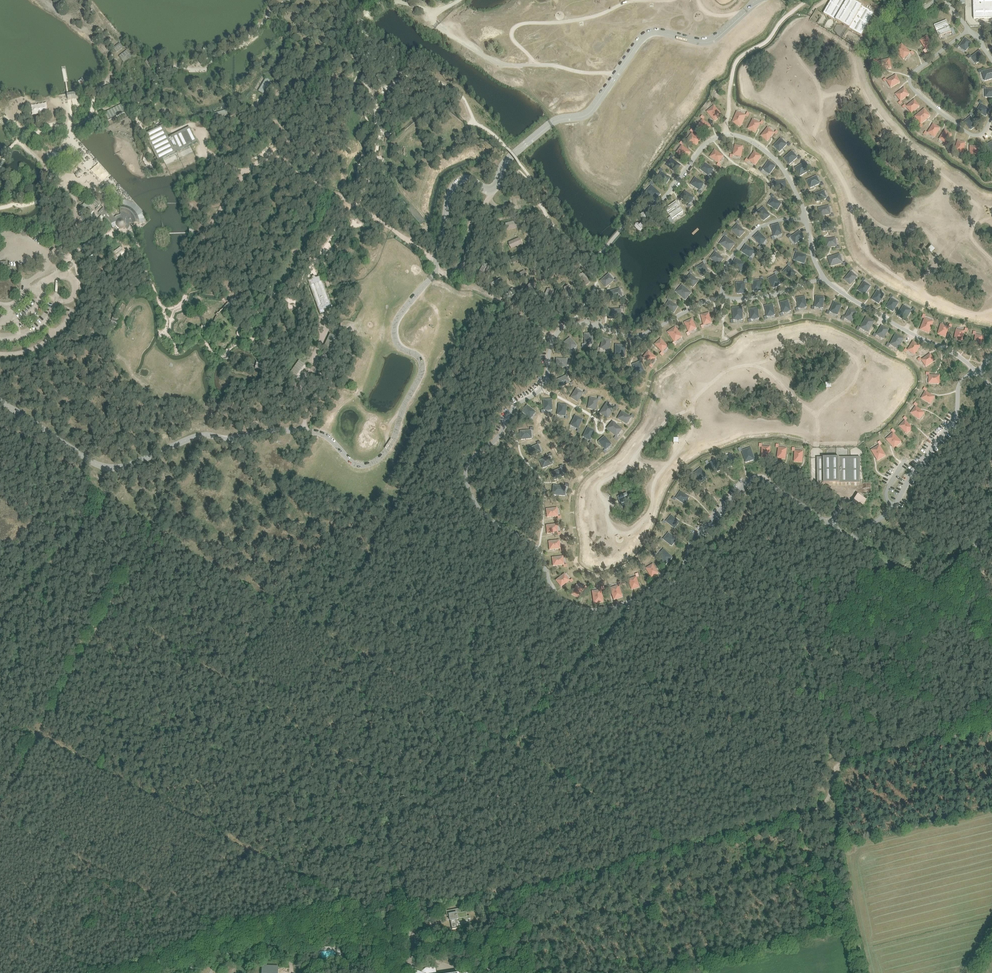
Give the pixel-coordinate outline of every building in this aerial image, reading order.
[(823,13),(862,36),(875,14),(851,0),(831,0),(823,13)] [(974,19),(991,18),(991,0),(973,0),(974,19)] [(947,20),(934,25),(939,37),(951,32),(947,20)] [(933,45),(927,36),(920,40),(926,49),(933,45)] [(966,51),(972,42),(965,38),(959,46),(966,51)] [(121,44),(120,43),(113,48),(113,49),(116,53),(123,47),(121,44)] [(910,53),(902,44),(895,50),(903,59),(910,53)] [(131,56),(127,50),(119,56),(123,62),(131,56)] [(976,63),(985,57),(980,50),(971,57),(976,63)] [(880,71),(892,68),(889,59),(878,62),(880,71)] [(991,79),(991,69),(982,72),(985,81),(991,79)] [(891,88),(900,82),(896,75),(887,81),(891,88)] [(271,81),(266,78),(258,91),(263,94),(267,86),(271,81)] [(901,101),(909,95),(904,88),(896,94),(901,101)] [(912,113),(920,106),(914,100),(906,107),(912,113)] [(104,113),(108,120),(126,111),(122,104),(104,113)] [(977,111),(986,116),(990,109),(981,104),(977,111)] [(707,112),(715,121),(722,115),(714,106),(707,112)] [(921,124),(930,116),(924,109),(915,117),(921,124)] [(228,115),(227,110),(211,114),(213,119),(228,115)] [(737,112),(732,123),(741,127),(746,115),(737,112)] [(964,121),(971,130),(977,125),(971,116),(964,121)] [(49,122),(51,128),(60,125),(58,119),(49,122)] [(711,126),(702,119),(697,126),(706,132),(711,126)] [(753,119),(748,129),(755,132),(760,123),(753,119)] [(935,137),(940,128),(933,124),(928,133),(935,137)] [(190,145),(197,142),(190,127),(168,138),(162,126),(161,127),(159,128),(158,128),(145,135),(152,149),(156,157),(157,158),(158,160),(158,161),(159,160),(163,159),(176,152),(190,145)] [(768,128),(761,136),(768,141),(774,133),(768,128)] [(946,143),(952,134),(945,130),(939,139),(946,143)] [(701,139),(692,132),(687,139),(696,145),(701,139)] [(395,136),(395,134),(393,134),(390,138),(388,138),(385,138),(384,142),(383,142),(383,148),(380,148),(380,151),(379,156),(381,156),(382,156),(383,156),(384,150),(387,147),(387,143),(390,140),(392,138),(395,136)] [(781,138),(774,146),(780,152),(787,144),(781,138)] [(963,153),(966,143),(958,140),(955,151),(963,153)] [(741,157),(743,146),(735,145),(733,155),(741,157)] [(691,152),(682,146),(677,152),(686,159),(691,152)] [(978,157),(978,146),(970,146),(970,157),(978,157)] [(724,156),(715,150),(710,157),(719,163),(724,156)] [(755,165),(761,156),(754,151),(749,160),(755,165)] [(792,151),(784,158),(790,164),(798,157),(792,151)] [(681,166),(672,159),(667,166),(675,172),(681,166)] [(770,174),(776,165),(769,161),(763,169),(770,174)] [(806,162),(795,168),(800,176),(811,170),(806,162)] [(714,169),(705,163),(700,169),(709,176),(714,169)] [(657,179),(666,185),(670,178),(662,172),(657,179)] [(817,176),(807,180),(810,188),(820,183),(817,176)] [(704,183),(695,177),(691,184),(700,190),(704,183)] [(776,190),(786,189),(786,181),(775,181),(776,190)] [(110,187),(106,184),(101,190),(104,193),(107,190),(108,190),(110,187)] [(645,192),(654,201),(661,194),(652,186),(645,192)] [(694,197),(686,191),(681,197),(689,204),(694,197)] [(824,191),(814,194),(817,202),(827,198),(824,191)] [(768,204),(777,210),(782,203),(773,197),(768,204)] [(140,219),(140,222),(145,222),(144,218),(143,214),(141,210),(138,206),(135,204),(132,202),(128,201),(124,200),(120,200),(120,205),(124,205),(128,206),(131,207),(133,209),(136,211),(138,214),(139,217),(140,219)] [(676,201),(665,209),(672,219),(683,212),(676,201)] [(83,206),(81,207),(90,215),(94,211),(88,206),(90,205),(86,202),(82,206),(83,206)] [(104,207),(99,212),(111,223),(116,221),(116,223),(116,225),(117,226),(117,227),(119,228),(120,228),(122,228),(124,228),(125,227),(128,229),(130,226),(130,223),(140,222),(140,219),(139,217),(138,214),(136,211),(133,209),(131,207),(128,206),(124,205),(120,205),(121,214),(117,215),(115,217),(104,207)] [(407,209),(421,223),(424,220),(410,206),(407,209)] [(829,206),(819,208),(820,216),(831,214),(829,206)] [(757,212),(764,220),(770,215),(764,207),(757,212)] [(645,213),(641,215),(644,221),(645,221),(646,221),(648,220),(647,219),(648,218),(648,217),(649,217),(648,214),(646,215),(645,213)] [(518,221),(506,223),(507,230),(519,228),(518,221)] [(833,222),(822,223),(823,231),(834,230),(833,222)] [(639,223),(635,226),(640,231),(640,230),(641,231),(643,229),(642,228),(643,228),(642,227),(644,226),(642,223),(640,225),(639,223)] [(732,230),(740,237),(745,231),(738,224),(732,230)] [(782,234),(779,224),(771,226),(774,236),(782,234)] [(796,243),(804,237),(800,231),(791,237),(796,243)] [(767,239),(759,232),(753,237),(761,245),(767,239)] [(720,244),(730,251),(735,244),(726,236),(720,244)] [(520,238),(509,243),(512,248),(522,243),(520,238)] [(836,238),(825,239),(826,247),(837,246),(836,238)] [(755,250),(746,245),(741,251),(750,257),(755,250)] [(127,256),(120,247),(114,252),(113,251),(110,253),(116,260),(118,258),(120,261),(127,256)] [(711,258),(719,265),(724,259),(716,252),(711,258)] [(794,260),(804,263),(807,256),(797,252),(794,260)] [(840,254),(828,257),(831,266),(843,263),(840,254)] [(745,264),(736,259),(732,266),(741,271),(745,264)] [(697,268),(702,277),(709,272),(704,263),(697,268)] [(483,264),(477,274),(484,278),(490,267),(483,264)] [(783,272),(791,279),(797,273),(789,266),(783,272)] [(527,276),(524,270),(515,276),(518,281),(527,276)] [(851,271),(844,279),(850,285),(857,277),(851,271)] [(578,278),(586,287),(590,282),(582,274),(578,278)] [(609,274),(600,281),(606,287),(614,280),(609,274)] [(685,280),(693,287),(699,281),(691,274),(685,280)] [(768,279),(773,288),(781,284),(776,275),(768,279)] [(313,279),(308,281),(309,283),(309,284),(312,293),(319,311),(320,314),(325,312),(324,310),(332,307),(331,305),(326,291),(325,288),(323,282),(320,276),(316,278),(315,277),(315,276),(312,277),(313,279)] [(504,284),(500,278),(490,284),(493,290),(504,284)] [(753,281),(753,291),(762,291),(761,280),(753,281)] [(864,281),(858,290),(865,295),(871,286),(864,281)] [(529,295),(536,286),(531,282),(524,291),(529,295)] [(737,283),(737,294),(746,293),(745,282),(737,283)] [(676,292),(685,300),(691,293),(682,285),(676,292)] [(513,288),(502,293),(505,300),(516,294),(513,288)] [(572,288),(565,289),(566,301),(573,300),(572,288)] [(620,288),(608,292),(610,301),(622,297),(620,288)] [(548,289),(543,299),(549,303),(554,292),(548,289)] [(878,290),(872,299),(879,304),(884,295),(878,290)] [(807,307),(805,296),(797,298),(799,308),(807,307)] [(823,308),(824,297),(816,296),(815,307),(823,308)] [(228,302),(223,308),(228,312),(236,302),(231,298),(228,302)] [(892,298),(886,307),(893,312),(899,303),(892,298)] [(665,307),(674,313),(678,306),(669,300),(665,307)] [(791,310),(788,300),(780,302),(783,313),(791,310)] [(838,315),(842,305),(834,302),(830,312),(838,315)] [(775,315),(773,304),(765,306),(767,316),(775,315)] [(905,321),(912,310),(904,305),(897,316),(905,321)] [(743,319),(742,307),(733,308),(734,320),(743,319)] [(759,318),(758,307),(750,309),(751,319),(759,318)] [(852,322),(857,312),(850,308),(845,318),(852,322)] [(620,309),(608,310),(609,319),(621,319),(620,309)] [(712,323),(709,313),(701,315),(704,325),(712,323)] [(866,317),(860,328),(869,332),(875,322),(866,317)] [(925,318),(920,330),(929,333),(933,322),(925,318)] [(697,329),(692,319),(685,322),(689,332),(697,329)] [(941,324),(938,334),(946,337),(949,327),(941,324)] [(884,339),(889,329),(882,325),(877,335),(884,339)] [(682,337),(676,327),(668,332),(675,342),(682,337)] [(956,329),(954,340),(962,341),(964,331),(956,329)] [(330,333),(324,347),(328,349),(335,335),(330,333)] [(593,344),(593,333),(584,334),(585,344),(593,344)] [(896,334),(890,344),(898,349),(904,338),(896,334)] [(976,334),(974,345),(982,346),(984,336),(976,334)] [(577,346),(570,338),(564,343),(570,351),(577,346)] [(608,350),(611,340),(603,338),(600,348),(608,350)] [(668,347),(661,339),(655,344),(662,352),(668,347)] [(915,355),(920,346),(913,341),(908,350),(915,355)] [(624,357),(625,345),(615,345),(615,357),(624,357)] [(656,358),(648,351),(643,357),(651,364),(656,358)] [(926,367),(935,360),(930,354),(921,360),(926,367)] [(327,355),(320,356),(322,366),(322,369),(329,368),(327,355)] [(567,359),(556,359),(556,367),(567,367),(567,359)] [(304,364),(299,360),(289,375),(294,378),(304,364)] [(644,371),(640,361),(632,364),(636,374),(644,371)] [(566,375),(557,380),(560,387),(570,383),(566,375)] [(929,383),(939,384),(940,375),(929,375),(929,383)] [(576,388),(571,397),(578,402),(583,393),(576,388)] [(921,398),(931,404),(935,397),(926,391),(921,398)] [(590,398),(588,408),(596,410),(598,399),(590,398)] [(552,410),(551,399),(543,400),(544,410),(552,410)] [(606,403),(600,413),(608,418),(614,408),(606,403)] [(565,416),(567,405),(559,404),(557,415),(565,416)] [(535,412),(527,406),(522,412),(530,419),(535,412)] [(911,413),(920,419),(924,413),(916,406),(911,413)] [(631,417),(622,411),(617,419),(627,424),(631,417)] [(578,429),(583,419),(575,415),(570,425),(578,429)] [(899,426),(907,434),(913,428),(905,420),(899,426)] [(622,429),(613,421),(607,428),(616,436),(622,429)] [(590,440),(595,431),(588,427),(583,437),(590,440)] [(531,438),(531,430),(520,431),(521,439),(531,438)] [(886,439),(894,448),(901,442),(893,433),(886,439)] [(611,444),(604,436),(598,442),(605,450),(611,444)] [(538,445),(528,449),(531,456),(541,452),(538,445)] [(871,450),(878,460),(886,456),(879,445),(871,450)] [(762,447),(762,457),(770,457),(770,447),(762,447)] [(779,447),(777,458),(785,459),(787,448),(779,447)] [(742,451),(746,462),(755,459),(751,448),(742,451)] [(795,451),(794,461),(802,462),(803,451),(795,451)] [(725,457),(728,467),(736,465),(733,455),(725,457)] [(550,456),(540,460),(543,468),(553,464),(550,456)] [(860,457),(817,458),(817,483),(860,483),(860,457)] [(709,463),(713,473),(720,470),(717,460),(709,463)] [(561,468),(551,472),(554,480),(564,476),(561,468)] [(694,474),(701,483),(709,478),(701,468),(694,474)] [(871,493),(871,482),(863,482),(863,493),(871,493)] [(565,486),(553,485),(552,495),(565,496),(565,486)] [(676,498),(685,504),(689,497),(680,491),(676,498)] [(631,502),(627,493),(617,497),(621,506),(631,502)] [(867,500),(858,494),(851,504),(860,510),(867,500)] [(557,508),(546,509),(547,517),(558,516),(557,508)] [(666,522),(675,528),(680,522),(671,515),(666,522)] [(557,524),(546,525),(547,533),(558,532),(557,524)] [(663,539),(672,546),(677,539),(669,533),(663,539)] [(559,540),(549,541),(550,549),(560,548),(559,540)] [(657,556),(666,564),(673,558),(664,549),(657,556)] [(563,556),(552,557),(553,566),(564,564),(563,556)] [(646,568),(652,577),(659,573),(653,564),(646,568)] [(564,574),(556,580),(561,587),(569,580),(564,574)] [(628,579),(632,589),(640,587),(636,577),(628,579)] [(577,585),(572,594),(579,598),(584,589),(577,585)] [(610,588),(614,600),(623,597),(619,585),(610,588)] [(592,591),(594,603),(603,602),(601,590),(592,591)] [(456,919),(458,919),(459,920),(471,918),(470,915),(467,916),(466,911),(461,912),(460,908),(446,911),(447,916),(449,915),(450,920),(451,920),(452,929),(457,928),(456,919)] [(338,946),(337,946),(338,959),(346,959),(346,954),(348,954),(347,952),(349,951),(348,947),(345,947),(344,942),(338,943),(338,946)] [(335,957),(335,947),(322,947),(322,957),(335,957)] [(262,972),(278,972),(278,966),(267,966),(267,965),(262,964),(262,972)]
